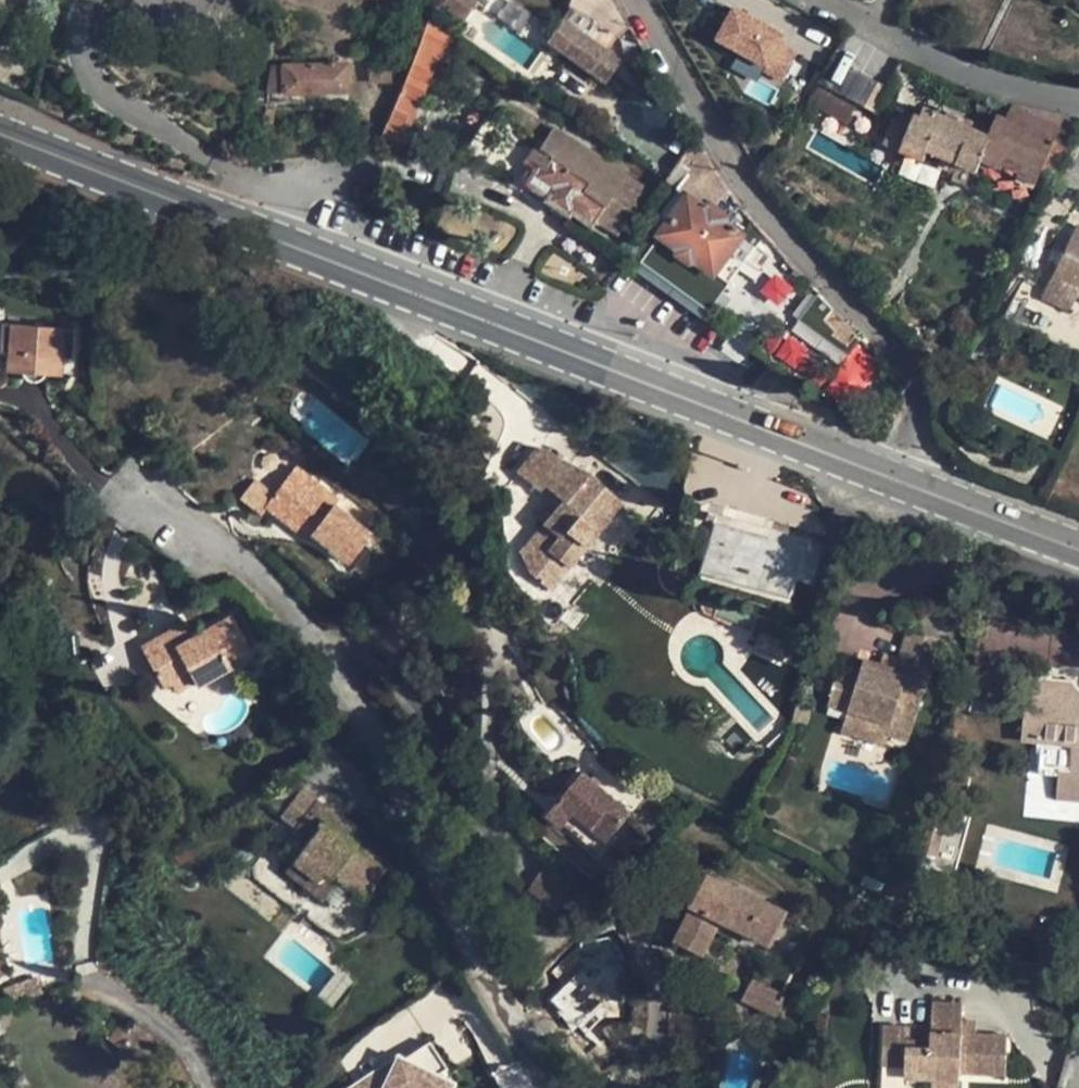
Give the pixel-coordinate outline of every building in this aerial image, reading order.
[(441,4),(461,18),(473,0),(472,0),(444,0),(441,4)] [(568,9),(609,20),(618,34),(632,27),(616,0),(570,0),(568,9)] [(568,9),(565,21),(622,63),(618,34),(609,20),(568,9)] [(622,63),(565,21),(549,42),(605,85),(622,63)] [(443,62),(456,31),(438,23),(425,55),(438,59),(443,62)] [(438,59),(425,55),(417,51),(400,94),(376,150),(387,151),(393,152),(395,146),(400,147),(407,131),(401,128),(414,100),(418,102),(438,59)] [(347,64),(272,66),(268,93),(348,91),(347,64)] [(848,123),(858,104),(819,83),(809,102),(848,123)] [(1006,120),(1054,141),(1060,127),(1065,116),(1013,104),(1006,120)] [(261,136),(269,137),(274,109),(266,107),(261,136)] [(1022,164),(1019,169),(1039,178),(1042,169),(1054,175),(1074,133),(1060,127),(1054,141),(1006,120),(998,117),(991,134),(987,143),(971,136),(975,127),(927,107),(922,118),(915,114),(914,118),(898,110),(884,144),(900,151),(904,140),(926,150),(931,139),(961,151),(957,162),(976,171),(981,160),(1002,169),(1007,157),(1022,164)] [(886,116),(880,113),(876,120),(882,123),(886,116)] [(570,216),(572,213),(593,227),(597,220),(619,234),(647,188),(554,128),(543,145),(539,143),(528,161),(542,170),(534,181),(552,193),(547,201),(570,216)] [(931,139),(926,150),(957,162),(961,151),(931,139)] [(921,162),(926,150),(904,140),(900,151),(899,153),(921,162)] [(677,189),(678,187),(688,175),(704,154),(691,145),(666,181),(677,189)] [(705,153),(704,154),(688,175),(721,200),(730,188),(705,153)] [(1017,175),(1019,169),(1022,164),(1007,157),(1002,169),(1017,175)] [(1019,169),(1017,175),(1015,178),(1035,187),(1039,178),(1019,169)] [(688,175),(678,187),(688,195),(706,208),(710,203),(716,208),(721,200),(688,175)] [(688,195),(659,235),(678,249),(679,254),(691,263),(696,262),(715,275),(744,235),(728,223),(731,219),(716,208),(710,203),(706,208),(688,195)] [(1077,225),(1051,280),(1078,293),(1077,296),(1078,297),(1078,226),(1077,225)] [(678,249),(659,235),(641,262),(709,311),(728,284),(715,275),(696,262),(691,263),(679,254),(678,249)] [(761,287),(774,305),(793,291),(779,274),(761,287)] [(1078,293),(1051,280),(1042,297),(1071,311),(1077,296),(1078,293)] [(1,324),(0,340),(0,352),(8,353),(7,369),(22,370),(22,374),(26,378),(31,381),(35,382),(38,381),(41,380),(45,377),(46,375),(46,373),(61,374),(62,357),(72,358),(74,329),(1,324)] [(861,391),(875,367),(850,353),(837,376),(861,391)] [(591,473),(540,448),(519,472),(540,490),(545,484),(559,495),(543,514),(549,519),(520,554),(530,572),(551,589),(622,502),(591,473)] [(521,475),(489,462),(479,484),(511,498),(521,475)] [(335,505),(339,500),(295,467),(274,494),(265,506),(268,508),(295,530),(302,521),(314,530),(311,534),(350,563),(373,535),(335,505)] [(265,506),(274,494),(256,480),(241,498),(262,514),(268,508),(265,506)] [(826,545),(716,512),(699,574),(770,594),(774,575),(794,581),(814,587),(826,545)] [(302,521),(295,530),(307,539),(311,534),(314,530),(302,521)] [(794,581),(774,575),(770,594),(789,599),(794,581)] [(996,590),(985,587),(981,597),(992,601),(996,590)] [(168,632),(141,648),(163,686),(171,682),(189,672),(195,682),(197,686),(232,666),(229,660),(251,648),(233,616),(191,639),(187,632),(173,639),(168,632)] [(183,624),(168,632),(173,639),(187,632),(183,624)] [(940,639),(909,629),(900,660),(907,662),(931,669),(940,639)] [(884,655),(880,665),(904,673),(907,662),(900,660),(884,655)] [(880,665),(863,660),(859,676),(839,669),(828,704),(848,710),(851,702),(875,709),(872,717),(891,723),(888,734),(909,740),(931,669),(907,662),(904,673),(880,665)] [(189,672),(171,682),(178,692),(195,682),(189,672)] [(1027,676),(1021,738),(1042,740),(1039,774),(1058,776),(1055,800),(1078,802),(1078,688),(1073,680),(1027,676)] [(875,709),(851,702),(848,710),(872,717),(875,709)] [(872,717),(848,710),(841,731),(885,744),(888,734),(891,723),(872,717)] [(631,813),(583,772),(546,816),(562,828),(564,826),(568,821),(601,849),(631,813)] [(316,800),(302,789),(281,815),(296,826),(316,800)] [(310,890),(325,872),(337,881),(361,899),(386,868),(345,837),(332,826),(338,817),(316,800),(296,826),(311,837),(286,871),(310,890)] [(352,828),(338,817),(332,826),(345,837),(352,828)] [(601,849),(568,821),(564,826),(597,853),(601,849)] [(929,828),(923,853),(932,855),(938,830),(929,828)] [(574,884),(548,865),(530,889),(557,908),(574,884)] [(325,872),(310,890),(323,899),(337,881),(325,872)] [(708,874),(690,909),(692,910),(675,943),(702,957),(720,920),(770,945),(786,913),(708,874)] [(808,907),(796,901),(793,909),(804,914),(808,907)] [(590,971),(550,990),(567,1027),(638,994),(611,937),(581,952),(590,971)] [(752,979),(742,1000),(777,1017),(787,996),(752,979)] [(251,1001),(261,992),(252,982),(242,991),(251,1001)] [(930,1040),(905,1040),(906,1026),(883,1026),(881,1064),(906,1066),(905,1078),(931,1079),(960,1081),(961,1074),(1006,1075),(1007,1036),(976,1034),(961,1033),(962,1022),(963,1004),(932,1002),(931,1027),(930,1040)] [(977,1021),(962,1022),(961,1033),(976,1034),(977,1021)] [(931,1027),(906,1026),(905,1040),(930,1040),(931,1027)] [(453,1084),(398,1059),(392,1068),(387,1065),(351,1087),(451,1087),(453,1084)] [(887,1076),(875,1077),(875,1087),(887,1087),(887,1076)] [(931,1079),(931,1087),(960,1087),(960,1081),(931,1079)]
